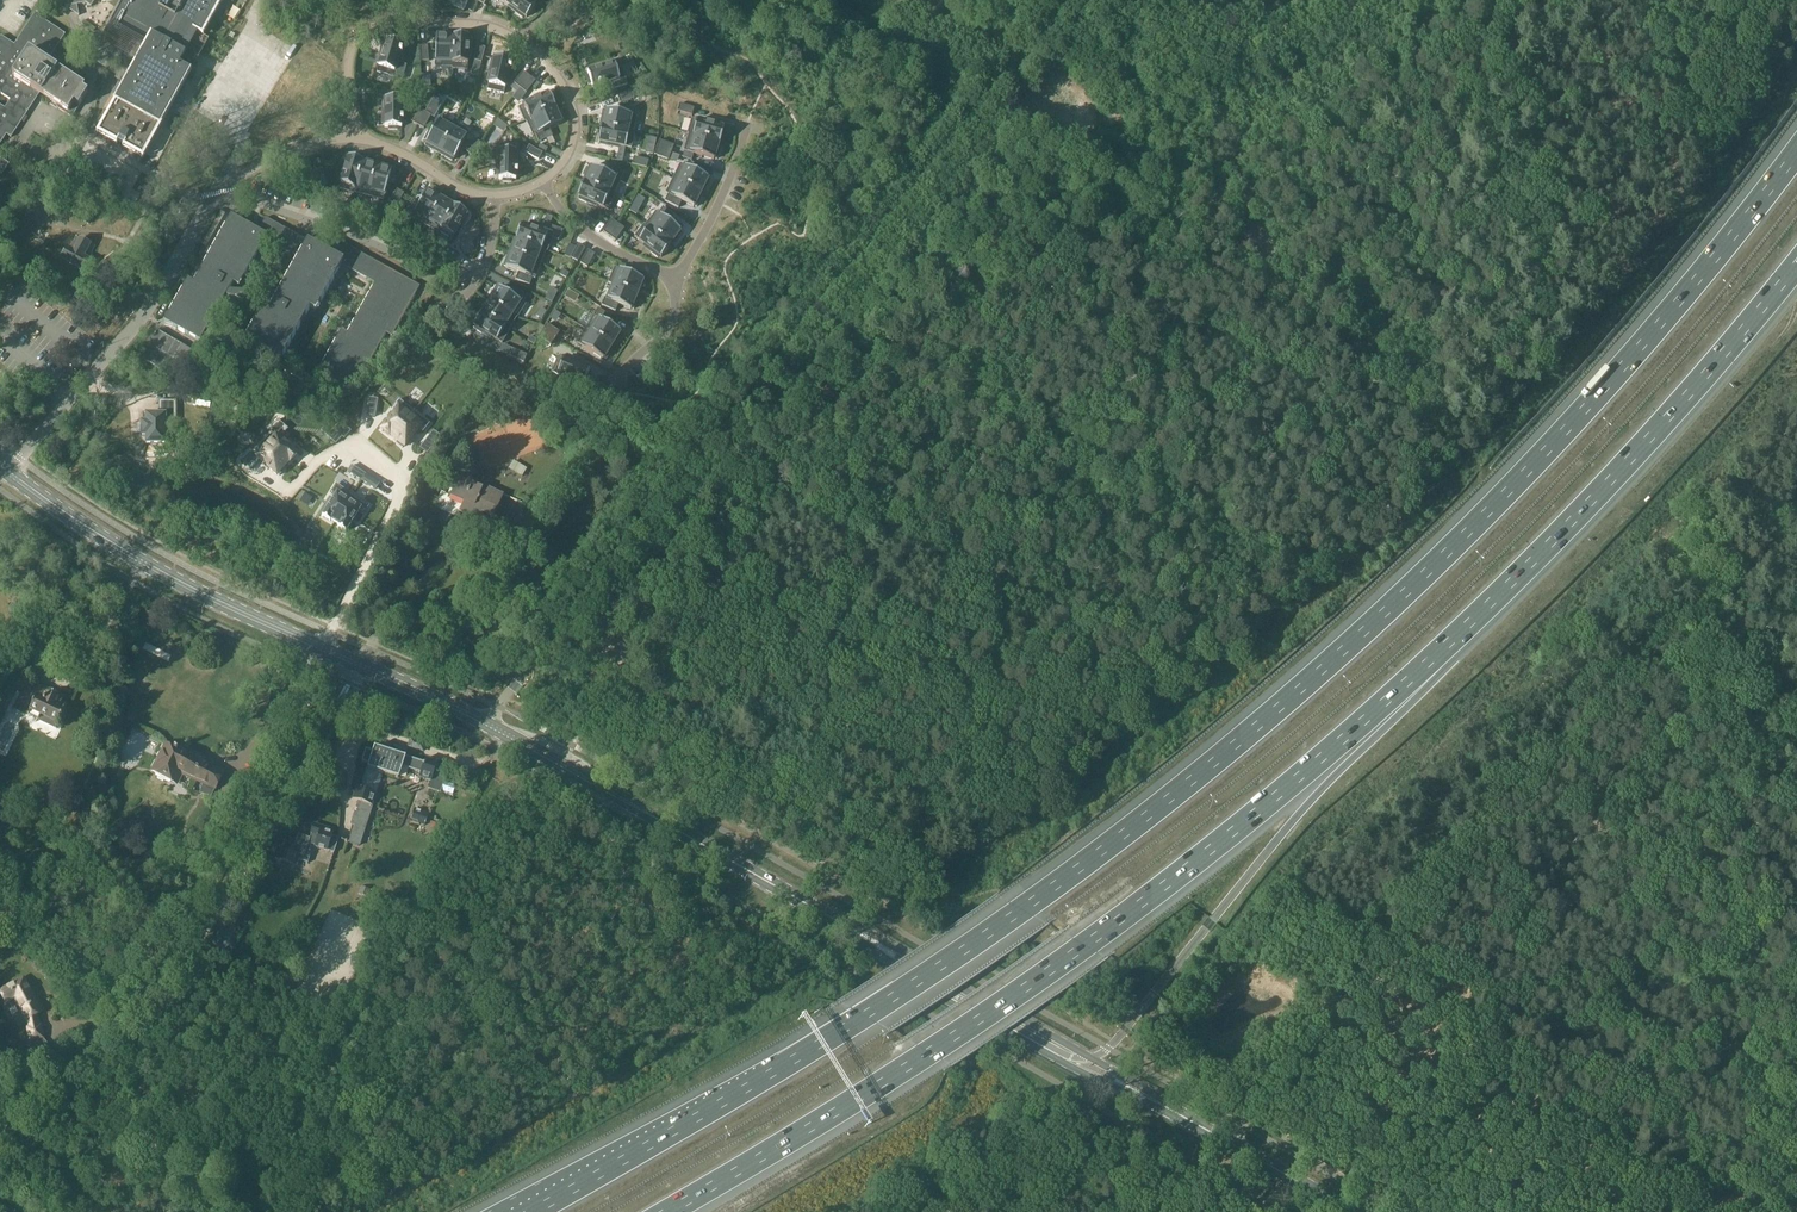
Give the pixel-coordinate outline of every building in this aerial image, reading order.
[(99,132),(143,156),(191,70),(180,64),(198,32),(202,35),(218,7),(222,0),(124,0),(105,35),(121,44),(126,35),(146,47),(99,132)] [(518,11),(516,13),(523,18),(525,16),(527,17),(536,5),(535,4),(535,5),(528,0),(504,0),(518,11)] [(58,108),(72,117),(88,93),(64,76),(65,74),(65,73),(66,72),(65,71),(59,67),(58,66),(57,66),(57,67),(56,67),(54,70),(46,65),(66,34),(44,19),(45,17),(36,11),(15,44),(2,36),(0,38),(0,145),(7,134),(12,137),(28,112),(40,93),(57,105),(57,106),(57,107),(58,108)] [(436,36),(435,67),(453,68),(454,36),(447,36),(447,33),(438,33),(438,36),(436,36)] [(453,68),(453,69),(468,70),(469,47),(472,47),(472,39),(469,38),(469,36),(454,35),(454,36),(453,68)] [(380,64),(377,72),(403,80),(407,65),(398,63),(398,61),(401,52),(402,53),(403,51),(401,51),(403,44),(399,43),(400,41),(400,40),(392,38),(391,40),(387,39),(386,42),(382,55),(382,56),(380,55),(377,63),(380,64)] [(428,46),(420,46),(421,62),(429,61),(428,46)] [(478,46),(474,61),(482,63),(486,48),(478,46)] [(489,72),(487,81),(490,81),(488,90),(499,92),(504,94),(510,69),(512,69),(512,67),(511,67),(512,60),(508,59),(509,57),(500,55),(500,57),(496,56),(492,73),(489,72)] [(589,75),(586,76),(589,84),(592,84),(593,88),(599,86),(600,87),(602,86),(601,85),(611,82),(613,89),(628,84),(620,61),(612,64),(611,61),(603,64),(604,66),(588,71),(589,75)] [(524,71),(514,83),(520,88),(530,76),(524,71)] [(204,79),(199,76),(195,85),(199,87),(204,79)] [(530,76),(520,88),(521,88),(527,93),(536,81),(530,76)] [(647,76),(636,79),(638,86),(650,83),(647,76)] [(655,82),(644,86),(642,95),(653,92),(655,82)] [(632,91),(618,96),(620,103),(635,99),(632,91)] [(539,98),(519,107),(525,121),(526,121),(526,120),(555,107),(555,108),(556,107),(550,93),(547,94),(546,92),(538,95),(539,98)] [(383,102),(383,110),(385,110),(385,127),(389,127),(389,130),(398,130),(398,127),(402,127),(402,120),(404,121),(404,118),(402,118),(402,93),(385,93),(385,102),(383,102)] [(434,96),(425,112),(432,115),(431,116),(435,118),(444,102),(434,96)] [(680,104),(678,111),(692,115),(695,108),(680,104)] [(555,107),(526,120),(526,121),(534,136),(536,135),(539,142),(553,136),(550,129),(562,124),(562,123),(564,121),(560,113),(558,114),(555,108),(555,107)] [(418,108),(411,121),(418,125),(425,112),(418,108)] [(604,110),(602,119),(604,119),(603,126),(603,127),(618,130),(633,133),(634,133),(637,116),(606,109),(606,110),(604,110)] [(425,112),(418,125),(424,129),(431,116),(432,115),(425,112)] [(430,132),(425,140),(427,141),(426,143),(427,144),(426,146),(432,150),(434,147),(440,151),(456,124),(441,116),(432,133),(430,132)] [(692,119),(687,134),(689,134),(689,133),(719,142),(719,143),(720,143),(724,128),(722,127),(723,125),(722,125),(714,122),(714,125),(692,119)] [(456,124),(440,151),(447,155),(446,157),(452,161),(454,159),(455,159),(470,132),(456,124)] [(602,126),(599,141),(601,142),(601,144),(609,146),(610,144),(620,146),(619,148),(617,160),(623,162),(626,147),(632,148),(635,133),(634,133),(633,133),(618,130),(603,127),(603,126),(602,126)] [(689,134),(684,151),(714,159),(714,158),(717,159),(720,150),(717,150),(719,143),(719,142),(689,133),(689,134)] [(475,139),(467,152),(474,156),(482,143),(475,139)] [(660,140),(657,147),(671,152),(674,145),(660,140)] [(497,153),(497,162),(500,162),(499,179),(503,179),(503,182),(512,182),(512,179),(516,179),(516,173),(518,173),(518,171),(516,171),(517,145),(500,145),(500,153),(497,153)] [(530,145),(526,152),(539,159),(543,152),(530,145)] [(657,147),(654,154),(668,160),(671,152),(657,147)] [(346,167),(339,189),(354,193),(354,192),(363,162),(364,161),(349,156),(348,159),(346,158),(343,166),(346,167)] [(634,156),(632,164),(647,168),(649,160),(634,156)] [(2,174),(9,164),(0,158),(0,159),(0,173),(2,174)] [(363,162),(354,192),(367,196),(376,166),(377,163),(371,161),(370,164),(363,162)] [(680,164),(673,178),(701,192),(705,185),(707,186),(710,180),(708,179),(708,177),(680,164)] [(376,166),(367,196),(383,200),(392,170),(391,170),(392,168),(392,167),(385,165),(384,168),(376,166)] [(585,182),(585,183),(614,196),(614,195),(624,172),(610,166),(607,173),(593,166),(592,167),(590,166),(586,175),(588,176),(585,182)] [(317,169),(309,172),(311,179),(316,193),(323,191),(322,186),(319,176),(317,169)] [(668,194),(665,201),(679,208),(682,201),(694,207),(695,206),(697,207),(700,200),(698,199),(701,192),(673,178),(666,193),(668,194)] [(584,182),(578,196),(580,197),(579,199),(580,199),(587,203),(588,201),(609,210),(615,196),(614,195),(614,196),(585,183),(585,182),(584,182)] [(397,206),(404,193),(398,189),(390,203),(397,206)] [(414,198),(407,211),(413,215),(412,218),(426,226),(441,199),(435,195),(436,193),(430,189),(429,191),(428,191),(421,202),(414,198)] [(642,205),(645,199),(638,195),(635,201),(642,205)] [(441,199),(426,226),(438,233),(454,206),(453,206),(448,202),(449,200),(443,197),(442,199),(441,199)] [(351,199),(347,206),(351,209),(352,208),(355,202),(351,199)] [(399,217),(404,208),(398,205),(393,214),(399,217)] [(438,233),(437,234),(450,242),(462,222),(464,224),(468,216),(466,215),(467,213),(454,205),(453,206),(454,206),(438,233)] [(645,225),(670,244),(675,238),(677,240),(682,233),(680,231),(681,230),(670,222),(675,216),(663,207),(658,213),(656,211),(645,225)] [(91,209),(84,221),(88,224),(95,212),(91,209)] [(183,287),(164,321),(200,341),(226,295),(228,296),(248,298),(252,300),(254,298),(274,299),(275,300),(278,294),(276,293),(256,292),(252,290),(251,292),(230,290),(229,290),(237,274),(243,278),(265,239),(267,235),(259,230),(231,215),(189,290),(183,287)] [(266,217),(259,230),(267,235),(265,239),(298,257),(278,294),(275,300),(266,315),(260,312),(241,346),(277,366),(314,300),(320,303),(342,264),(344,260),(335,255),(308,240),(308,241),(266,217)] [(612,219),(603,232),(610,236),(618,224),(612,219)] [(522,225),(516,239),(517,240),(517,239),(530,244),(541,248),(542,249),(546,250),(546,251),(547,252),(553,238),(559,240),(560,237),(561,237),(563,230),(544,223),(541,230),(542,230),(541,232),(532,229),(533,226),(525,224),(525,223),(524,226),(522,225)] [(618,224),(610,236),(616,241),(625,228),(618,224)] [(644,224),(635,236),(653,250),(651,252),(658,257),(659,255),(662,257),(671,245),(670,244),(645,225),(644,224)] [(415,238),(418,242),(424,237),(423,236),(420,233),(415,238)] [(90,245),(80,239),(73,251),(68,248),(63,258),(82,269),(88,259),(83,256),(90,245)] [(512,245),(510,251),(512,252),(512,253),(541,264),(546,251),(546,250),(542,249),(541,248),(530,244),(517,239),(517,240),(514,246),(512,245)] [(420,286),(343,243),(335,255),(344,260),(342,264),(375,282),(343,341),(337,337),(318,371),(354,391),(391,324),(397,328),(420,286)] [(579,245),(571,258),(578,262),(585,248),(579,245)] [(447,246),(443,253),(455,261),(460,254),(447,246)] [(582,261),(581,263),(588,267),(595,254),(589,250),(582,261)] [(507,259),(504,266),(507,267),(506,268),(519,273),(516,280),(530,285),(533,278),(535,279),(541,264),(512,253),(509,260),(507,259)] [(615,267),(608,283),(613,285),(614,284),(637,294),(640,287),(643,288),(646,281),(643,280),(644,279),(615,267)] [(563,269),(560,274),(566,278),(569,273),(563,269)] [(605,297),(602,305),(616,311),(619,304),(631,309),(632,308),(634,309),(637,302),(634,301),(637,294),(614,284),(613,285),(608,299),(605,297)] [(495,294),(490,301),(512,315),(512,314),(517,317),(526,304),(524,302),(527,296),(515,288),(511,294),(499,287),(499,288),(496,287),(492,293),(495,294)] [(551,287),(545,299),(552,303),(558,291),(551,287)] [(575,293),(570,300),(576,303),(580,296),(575,293)] [(483,312),(483,313),(509,330),(510,329),(517,317),(512,314),(512,315),(490,301),(488,300),(485,305),(487,307),(483,312)] [(598,308),(586,328),(612,345),(616,339),(619,340),(622,334),(620,332),(621,331),(607,323),(611,316),(598,308)] [(482,312),(474,325),(476,326),(475,329),(482,333),(483,331),(502,343),(511,330),(510,329),(509,330),(483,313),(483,312),(482,312)] [(547,324),(543,330),(556,338),(560,331),(547,324)] [(586,328),(577,342),(603,359),(604,358),(606,359),(610,353),(608,352),(612,345),(586,328)] [(543,330),(539,337),(552,345),(556,338),(543,330)] [(154,333),(138,361),(175,382),(183,368),(170,361),(178,347),(154,333)] [(531,336),(528,341),(534,345),(537,340),(531,336)] [(513,349),(510,356),(524,362),(527,355),(513,349)] [(559,356),(552,372),(575,382),(575,383),(577,384),(577,383),(583,385),(585,382),(587,383),(591,375),(589,374),(590,370),(573,362),(574,360),(567,357),(566,359),(559,356)] [(369,398),(367,414),(375,415),(377,399),(369,398)] [(399,399),(392,408),(396,411),(381,430),(390,436),(390,435),(394,437),(415,411),(399,399)] [(147,443),(165,443),(165,420),(176,420),(176,400),(159,400),(159,414),(147,414),(147,422),(142,422),(142,435),(147,435),(147,443)] [(430,424),(415,411),(394,437),(398,441),(397,443),(402,448),(404,446),(405,447),(419,429),(423,432),(430,424)] [(278,419),(268,430),(270,432),(261,442),(286,464),(289,461),(290,461),(296,454),(279,439),(288,429),(278,419)] [(332,426),(338,432),(332,439),(336,444),(343,436),(345,438),(352,431),(339,419),(332,426)] [(439,441),(433,436),(422,449),(428,454),(439,441)] [(241,460),(251,470),(260,460),(276,475),(286,464),(261,442),(252,451),(250,449),(241,460)] [(349,474),(363,483),(367,476),(353,467),(349,474)] [(470,483),(474,474),(462,469),(452,492),(450,491),(448,494),(441,491),(435,507),(458,517),(460,512),(479,521),(482,514),(493,519),(504,495),(484,486),(483,488),(470,483)] [(367,476),(363,483),(376,491),(381,484),(367,476)] [(336,497),(323,517),(332,523),(333,522),(336,524),(354,496),(338,485),(332,494),(336,497)] [(313,498),(305,493),(300,501),(308,506),(313,498)] [(354,496),(336,524),(340,526),(339,528),(348,533),(360,513),(365,516),(371,506),(354,496)] [(13,686),(16,688),(17,688),(21,690),(22,691),(30,675),(21,671),(14,685),(13,686)] [(41,686),(28,715),(29,715),(28,719),(29,722),(32,723),(35,722),(37,719),(39,720),(58,729),(59,725),(61,723),(62,723),(67,713),(66,712),(67,710),(60,706),(65,697),(58,694),(59,693),(52,689),(51,690),(41,686)] [(165,743),(150,772),(178,786),(183,777),(202,785),(214,790),(216,790),(225,772),(197,757),(177,745),(176,748),(165,743)] [(365,751),(362,760),(363,763),(368,765),(367,768),(382,773),(387,775),(399,779),(400,776),(406,778),(409,770),(420,773),(419,778),(430,781),(428,788),(441,792),(445,779),(434,775),(438,763),(425,759),(424,764),(387,751),(377,748),(376,747),(374,748),(373,751),(368,749),(365,751)] [(355,825),(349,842),(359,845),(372,806),(376,794),(382,773),(367,768),(360,789),(357,788),(356,790),(355,789),(355,790),(356,791),(354,796),(353,796),(352,797),(354,797),(353,800),(358,801),(351,824),(355,825)] [(494,794),(491,799),(496,803),(500,797),(494,794)] [(412,818),(412,819),(419,821),(418,822),(425,825),(428,818),(430,813),(416,808),(412,818)] [(276,856),(275,858),(277,859),(282,861),(292,864),(295,865),(297,866),(299,860),(309,863),(312,852),(312,851),(310,851),(312,845),(312,844),(316,845),(315,846),(334,852),(339,838),(338,837),(338,838),(333,836),(334,831),(314,824),(311,833),(312,833),(310,838),(306,836),(303,835),(299,834),(295,844),(293,852),(290,851),(279,847),(278,847),(278,849),(276,856)] [(124,878),(119,887),(142,903),(148,894),(124,878)] [(43,958),(37,966),(55,980),(61,973),(43,958)] [(0,990),(7,1003),(16,998),(27,1020),(28,1019),(29,1027),(28,1027),(30,1040),(44,1038),(41,1025),(39,1025),(38,1014),(43,1011),(25,976),(0,990)]
